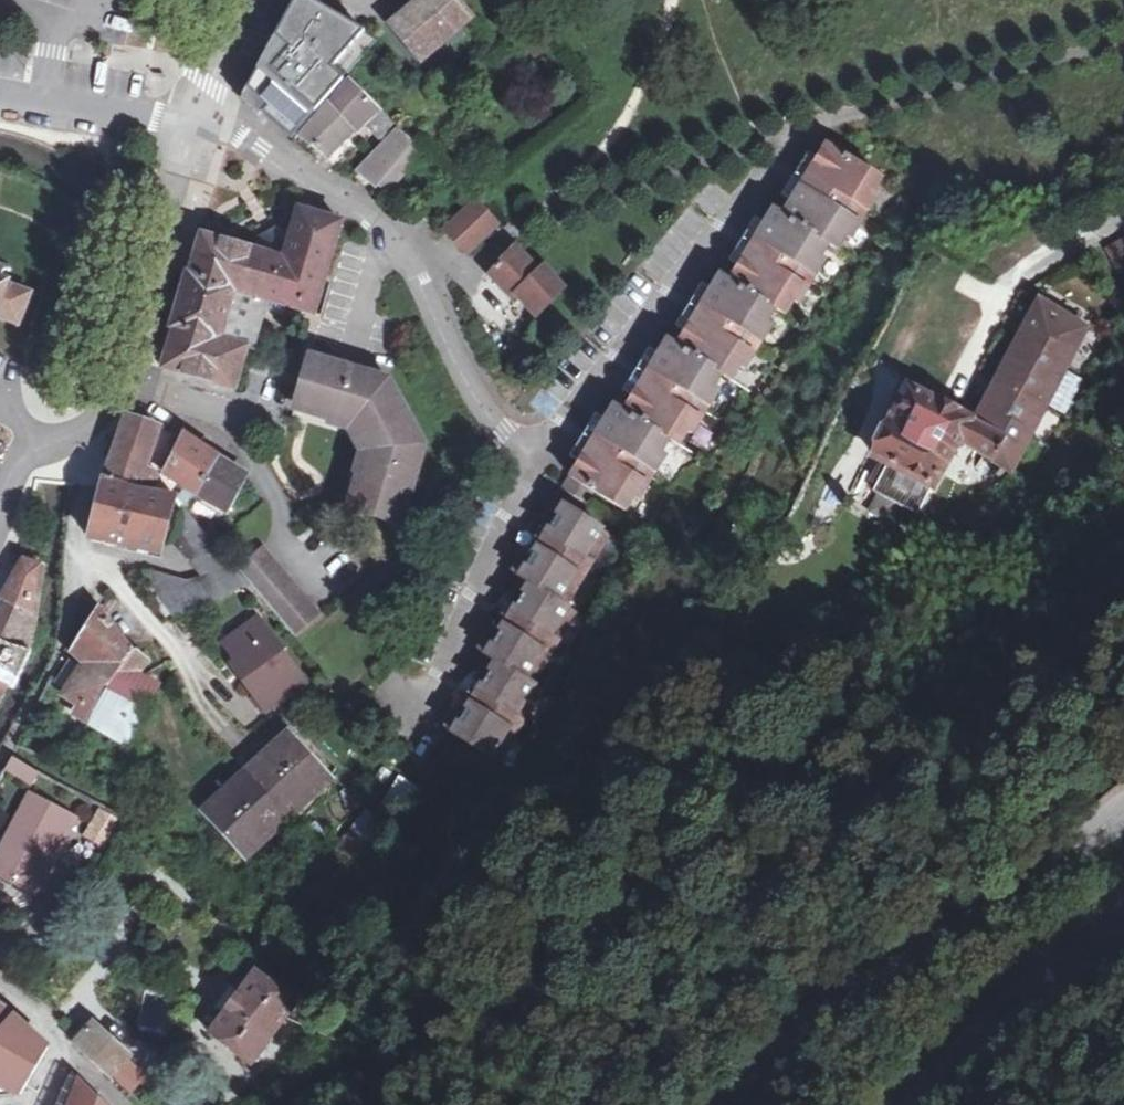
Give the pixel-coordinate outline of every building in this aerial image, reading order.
[(343,78),(366,33),(309,0),(297,0),(245,97),(248,100),(301,126),(343,78)] [(479,24),(464,0),(419,0),(389,19),(425,74),(468,45),(462,35),(479,24)] [(385,197),(425,153),(396,128),(357,172),(385,197)] [(883,176),(829,143),(820,157),(794,200),(785,214),(776,209),(767,223),(741,266),(732,280),(723,274),(714,289),(688,331),(679,346),(669,340),(660,355),(634,397),(625,412),(616,406),(607,421),(581,463),(572,478),(565,489),(586,502),(593,491),(626,511),(635,497),(639,500),(666,456),(661,453),(670,439),(679,445),(688,431),(693,434),(719,391),(715,388),(723,373),(733,379),(741,365),(746,368),(773,325),(768,322),(777,308),(786,313),(795,299),(800,302),(826,259),(821,256),(830,242),(840,248),(848,233),(853,236),(879,193),(875,190),(883,176)] [(784,194),(794,200),(820,157),(810,151),(784,194)] [(499,226),(476,202),(447,230),(454,237),(469,254),(499,226)] [(300,210),(294,231),(278,226),(269,231),(259,236),(255,250),(204,236),(192,277),(189,276),(179,311),(174,328),(176,329),(164,368),(235,391),(247,351),(255,354),(257,345),(268,309),(270,301),(277,304),(316,315),(343,221),(300,210)] [(757,217),(731,259),(741,266),(767,223),(757,217)] [(1108,248),(1123,275),(1123,238),(1108,248)] [(521,295),(539,314),(562,293),(543,272),(538,277),(513,251),(490,276),(515,301),(521,295)] [(20,325),(31,294),(3,282),(8,269),(0,267),(0,317),(20,325)] [(704,283),(677,325),(688,331),(714,289),(704,283)] [(886,465),(873,492),(919,516),(958,441),(1012,469),(1086,328),(1040,303),(974,423),(906,390),(874,458),(886,465)] [(624,391),(634,397),(660,355),(650,349),(624,391)] [(362,477),(355,503),(371,507),(368,518),(405,528),(427,448),(389,380),(309,357),(298,394),(304,396),(310,397),(305,414),(331,422),(333,412),(349,417),(347,426),(355,428),(369,456),(377,459),(371,479),(362,477)] [(333,412),(331,422),(339,424),(347,426),(349,417),(333,412)] [(607,421),(597,414),(571,457),(581,463),(607,421)] [(129,418),(105,478),(156,491),(158,477),(177,439),(156,431),(158,428),(129,418)] [(196,496),(218,460),(186,438),(167,478),(187,489),(179,502),(182,505),(187,510),(196,496)] [(377,459),(369,456),(366,465),(362,477),(371,479),(377,459)] [(246,479),(218,460),(196,496),(227,515),(246,479)] [(156,491),(105,478),(95,512),(92,541),(159,553),(173,496),(156,491)] [(565,489),(557,501),(550,513),(521,561),(514,573),(524,579),(517,591),(487,639),(480,651),(490,657),(483,669),(454,717),(446,729),(500,762),(544,691),(534,684),(578,613),(567,606),(612,534),(579,514),(586,502),(565,489)] [(213,542),(203,531),(187,510),(182,505),(174,536),(204,573),(190,579),(186,579),(162,590),(161,582),(156,583),(146,571),(140,572),(177,620),(198,609),(248,584),(221,551),(214,543),(213,542)] [(522,551),(521,561),(550,513),(542,518),(534,525),(528,532),(524,541),(522,551)] [(213,523),(203,531),(213,542),(219,531),(213,523)] [(320,612),(267,548),(241,570),(294,635),(320,612)] [(1,599),(35,616),(42,567),(36,565),(37,560),(32,559),(34,564),(30,563),(25,560),(21,570),(1,599)] [(488,627),(487,639),(517,591),(509,596),(500,604),(495,611),(491,618),(488,627)] [(1,599),(0,600),(0,641),(15,648),(25,650),(32,652),(40,619),(35,616),(1,599)] [(115,684),(134,653),(96,608),(92,614),(97,617),(77,650),(89,660),(84,668),(115,684)] [(242,681),(267,712),(306,683),(259,618),(224,645),(248,678),(242,681)] [(0,641),(0,680),(10,686),(15,688),(31,657),(32,652),(25,650),(15,648),(0,641)] [(147,662),(134,653),(115,684),(92,726),(126,745),(155,694),(145,688),(148,685),(142,681),(145,677),(139,672),(147,662)] [(115,684),(84,668),(66,696),(80,705),(75,716),(92,726),(115,684)] [(454,710),(454,717),(483,669),(475,674),(466,681),(461,688),(457,697),(454,710)] [(58,680),(53,677),(49,685),(54,688),(58,680)] [(0,680),(0,700),(10,686),(0,680)] [(288,735),(248,774),(288,817),(329,779),(288,735)] [(38,771),(14,757),(7,770),(31,784),(38,771)] [(288,817),(248,774),(206,811),(246,855),(288,817)] [(381,806),(408,821),(424,791),(398,776),(381,806)] [(47,862),(72,817),(30,796),(0,852),(0,875),(35,894),(46,873),(41,870),(47,862)] [(103,809),(88,838),(107,849),(123,821),(103,809)] [(364,813),(335,852),(362,870),(389,834),(364,813)] [(52,864),(47,862),(41,870),(46,873),(52,864)] [(297,1003),(256,972),(210,1035),(251,1065),(297,1003)] [(0,1008),(0,1039),(13,1017),(0,1008)] [(14,1094),(20,1096),(49,1050),(13,1017),(0,1039),(0,1088),(14,1094)] [(72,1039),(78,1047),(130,1093),(144,1076),(128,1062),(130,1058),(94,1024),(92,1026),(88,1022),(72,1039)] [(80,1084),(73,1100),(65,1097),(62,1104),(101,1104),(80,1084)] [(12,1097),(14,1094),(0,1088),(0,1099),(12,1097)]
